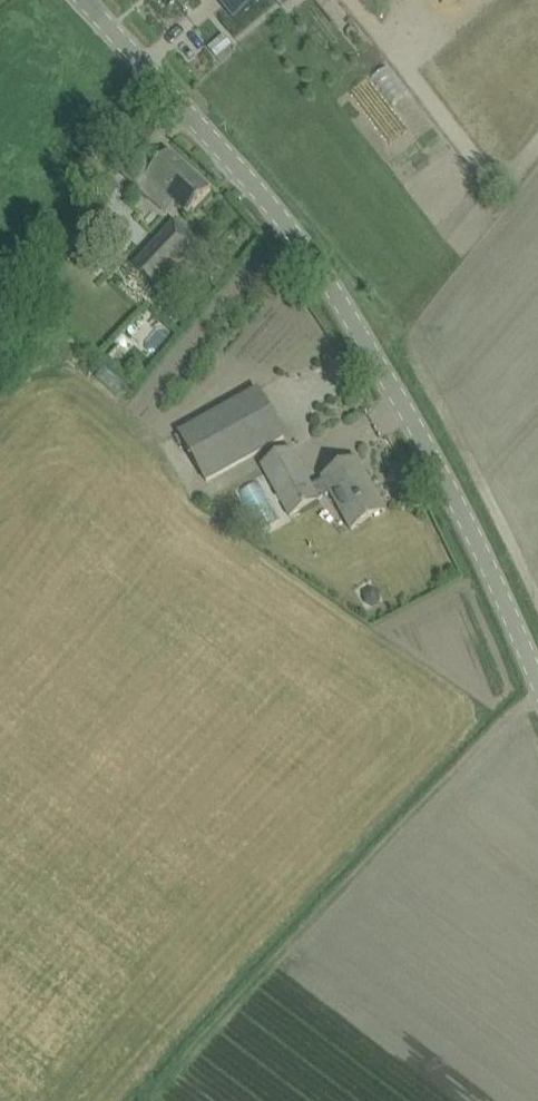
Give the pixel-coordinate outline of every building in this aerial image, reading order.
[(235,23),(262,0),(230,0),(234,4),(225,11),(235,23)] [(217,27),(207,37),(226,56),(236,45),(217,27)] [(370,82),(377,104),(397,98),(390,76),(370,82)] [(169,153),(147,178),(189,216),(211,191),(169,153)] [(202,246),(176,222),(135,267),(162,291),(202,246)] [(285,439),(258,391),(180,434),(206,482),(285,439)] [(311,487),(291,450),(261,467),(291,520),(320,504),(319,503),(330,497),(350,532),(386,512),(372,487),(369,489),(354,462),(323,479),(323,480),(311,487)] [(263,532),(283,525),(269,487),(248,495),(263,532)]
